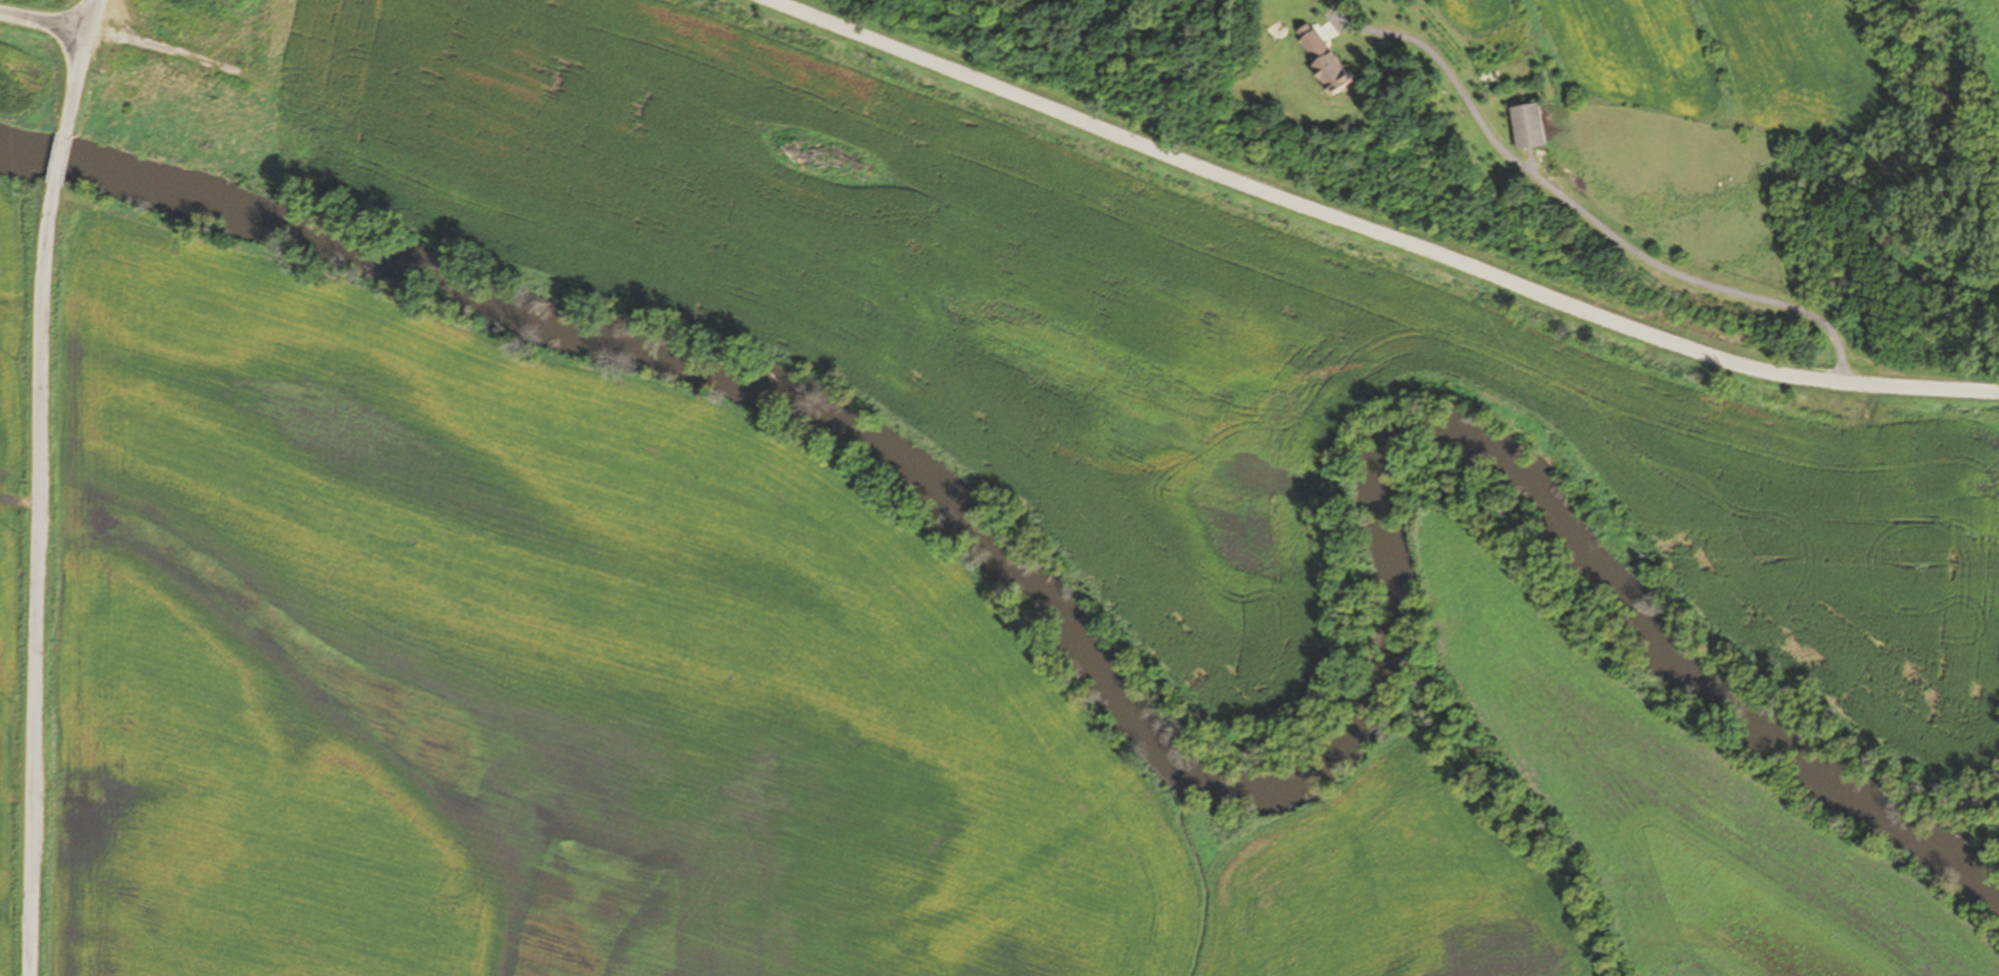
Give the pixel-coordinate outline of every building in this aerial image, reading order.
[(1294,40),(1325,95),(1348,81),(1316,27),(1294,40)] [(1545,145),(1539,103),(1509,107),(1515,149),(1545,145)]
